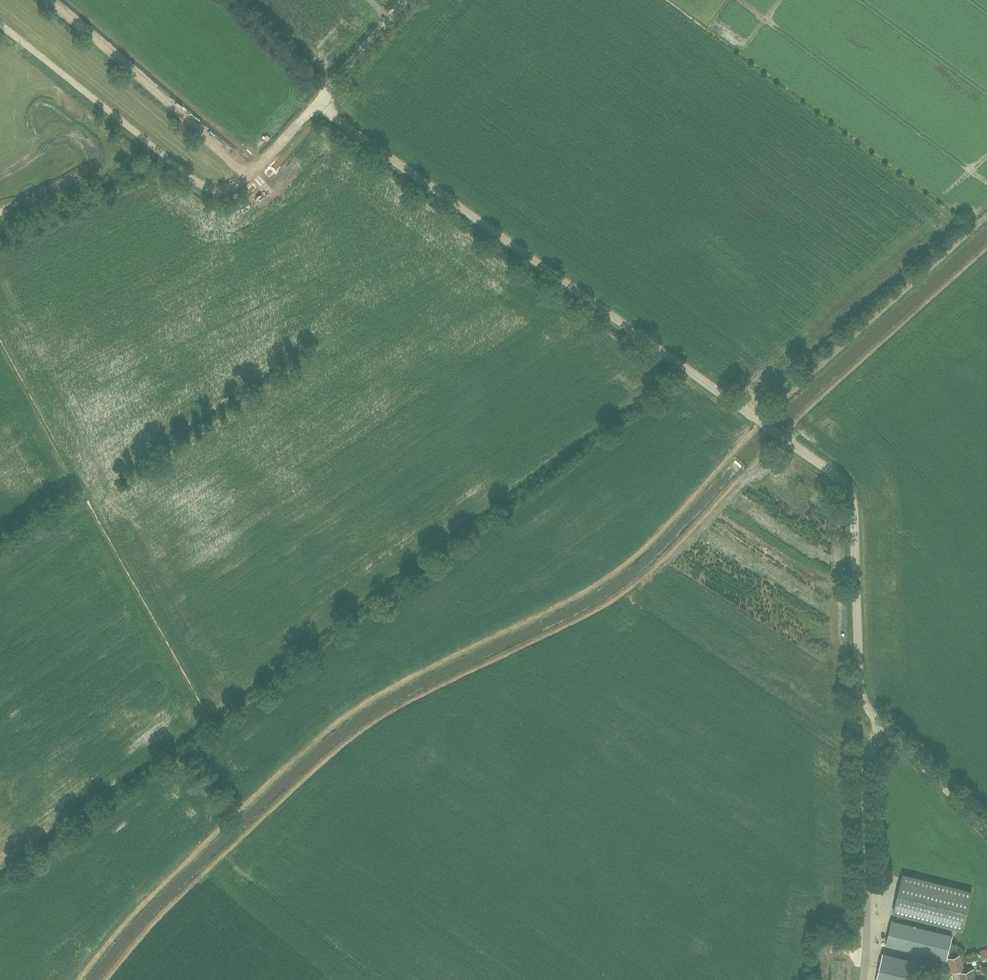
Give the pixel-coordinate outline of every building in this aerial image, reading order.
[(972,891),(903,874),(894,913),(962,930),(972,891)] [(952,936),(892,921),(886,944),(946,959),(952,936)] [(925,968),(941,972),(944,961),(928,957),(925,968)] [(948,959),(951,972),(960,970),(957,957),(948,959)] [(914,970),(882,963),(878,979),(911,979),(914,970)] [(969,971),(960,973),(961,979),(971,979),(969,971)]
